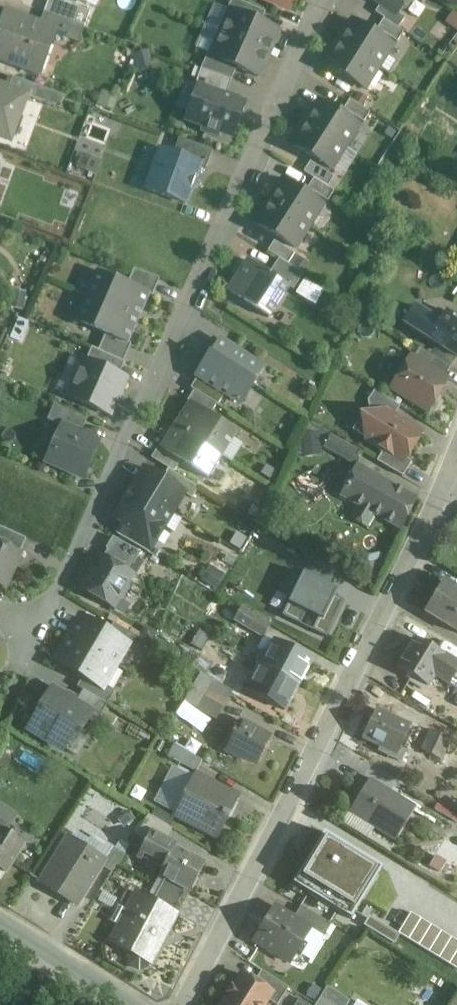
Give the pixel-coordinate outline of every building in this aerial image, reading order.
[(55,0),(49,0),(44,13),(84,28),(90,13),(55,0)] [(234,0),(232,0),(227,11),(230,12),(231,12),(260,24),(265,14),(234,0)] [(288,10),(293,0),(265,0),(288,10)] [(382,4),(398,14),(400,11),(406,10),(412,1),(412,0),(377,0),(382,4)] [(398,14),(382,4),(375,13),(384,20),(383,21),(398,30),(405,19),(398,14)] [(4,11),(0,23),(0,61),(41,76),(57,32),(57,30),(40,24),(4,11)] [(260,24),(231,12),(230,12),(221,34),(268,55),(278,32),(260,24)] [(84,28),(44,13),(40,24),(57,30),(57,32),(65,35),(67,40),(78,44),(84,28)] [(398,30),(383,21),(377,31),(397,44),(404,33),(398,30)] [(391,45),(354,22),(340,44),(377,68),(391,45)] [(268,55),(221,34),(211,56),(211,57),(237,69),(258,78),(268,55)] [(377,68),(340,44),(326,66),(364,89),(377,68)] [(237,69),(211,57),(211,56),(208,55),(201,70),(231,81),(237,69)] [(231,81),(201,70),(195,87),(198,88),(198,87),(226,97),(231,81)] [(0,86),(0,138),(10,141),(27,96),(0,86)] [(226,97),(198,87),(198,88),(185,121),(204,128),(202,132),(217,138),(219,133),(232,138),(245,104),(226,97)] [(65,97),(39,88),(35,100),(61,109),(65,97)] [(370,114),(350,101),(343,111),(364,124),(370,114)] [(358,126),(320,102),(307,124),(344,148),(358,126)] [(344,148),(307,124),(293,146),(330,170),(344,148)] [(212,151),(179,139),(173,155),(200,165),(199,166),(206,169),(212,151)] [(173,155),(160,151),(146,190),(185,204),(191,189),(198,186),(195,179),(199,166),(200,165),(173,155)] [(97,173),(102,159),(83,153),(78,167),(97,173)] [(334,178),(310,163),(304,173),(314,180),(327,188),(334,178)] [(327,188),(314,180),(307,190),(328,203),(334,193),(327,188)] [(322,205),(284,181),(271,203),(308,227),(322,205)] [(308,227),(271,203),(257,225),(294,249),(308,227)] [(294,255),(274,242),(268,252),(288,265),(294,255)] [(303,275),(279,259),(269,274),(289,287),(288,288),(293,291),(303,275)] [(269,274),(248,261),(228,293),(268,319),(288,288),(289,287),(269,274)] [(159,279),(134,270),(127,284),(149,293),(148,295),(152,296),(159,279)] [(127,284),(99,271),(88,297),(138,319),(148,295),(149,293),(127,284)] [(317,305),(327,290),(308,278),(298,293),(317,305)] [(138,319),(88,297),(77,323),(105,335),(126,345),(127,343),(138,319)] [(438,323),(415,307),(403,325),(437,346),(456,358),(456,319),(446,312),(438,323)] [(126,345),(105,335),(98,351),(123,362),(131,345),(127,343),(126,345)] [(263,368),(221,341),(199,376),(240,403),(263,368)] [(456,358),(437,346),(431,356),(450,368),(456,358)] [(123,362),(98,351),(92,348),(86,361),(119,376),(124,363),(123,362)] [(431,356),(419,349),(412,360),(442,380),(450,368),(431,356)] [(412,360),(410,359),(406,366),(398,368),(394,374),(396,382),(392,388),(427,411),(446,382),(442,380),(412,360)] [(86,361),(84,360),(68,397),(110,415),(126,379),(119,376),(86,361)] [(216,405),(194,391),(187,402),(190,404),(190,403),(210,415),(216,405)] [(399,407),(374,391),(367,402),(370,414),(384,411),(393,417),(399,407)] [(210,415),(190,403),(190,404),(176,426),(222,456),(236,432),(210,415)] [(87,419),(54,405),(47,420),(61,427),(62,426),(80,434),(87,419)] [(393,417),(384,411),(370,414),(361,417),(366,440),(383,451),(403,463),(406,459),(421,435),(393,417)] [(80,434),(62,426),(61,427),(46,461),(83,477),(99,442),(80,434)] [(222,456),(176,426),(161,449),(161,450),(180,462),(207,479),(222,456)] [(363,454),(334,438),(328,447),(338,453),(337,455),(357,467),(363,454)] [(180,462),(161,450),(161,449),(158,447),(151,459),(168,469),(174,473),(180,462)] [(403,463),(383,451),(376,462),(402,477),(411,463),(406,459),(403,463)] [(416,499),(357,467),(341,497),(356,505),(349,519),(368,530),(375,517),(399,530),(416,499)] [(162,479),(144,468),(132,487),(173,513),(184,494),(185,494),(162,479)] [(199,488),(174,473),(168,469),(162,479),(185,494),(184,494),(192,499),(199,488)] [(173,513),(132,487),(113,518),(124,525),(155,543),(173,513)] [(155,543),(124,525),(117,535),(148,553),(155,543)] [(0,527),(0,545),(20,554),(26,539),(0,527)] [(140,554),(113,537),(106,550),(131,565),(133,566),(140,554)] [(0,545),(0,585),(4,587),(20,554),(0,545)] [(107,551),(103,558),(101,557),(91,574),(87,575),(81,584),(83,589),(82,590),(112,607),(118,598),(122,597),(126,591),(125,586),(132,574),(127,572),(131,565),(107,551)] [(310,559),(281,617),(326,639),(344,601),(335,597),(337,592),(329,588),(337,572),(310,559)] [(443,582),(425,613),(456,632),(456,591),(443,582)] [(270,626),(241,608),(240,609),(233,604),(227,614),(234,619),(234,620),(263,638),(270,626)] [(107,634),(80,618),(68,639),(115,666),(126,646),(127,645),(107,634)] [(135,636),(113,623),(107,634),(127,645),(126,646),(128,647),(135,636)] [(191,646),(201,652),(211,637),(200,630),(191,646)] [(115,666),(68,639),(56,660),(83,676),(102,687),(103,686),(115,666)] [(415,639),(397,668),(427,687),(435,675),(438,677),(449,660),(415,639)] [(311,661),(275,642),(268,655),(263,653),(257,664),(297,686),(311,661)] [(198,657),(191,668),(220,685),(227,673),(198,657)] [(297,686),(257,664),(251,676),(256,678),(249,692),(284,711),(297,686)] [(102,687),(83,676),(77,687),(83,690),(107,705),(114,692),(103,686),(102,687)] [(187,703),(197,709),(207,692),(213,682),(203,676),(187,703)] [(75,703),(51,688),(27,727),(63,749),(74,732),(79,735),(89,719),(92,713),(75,703)] [(107,705),(83,690),(75,703),(92,713),(89,719),(96,723),(107,705)] [(226,703),(207,692),(197,709),(216,720),(226,703)] [(409,727),(376,711),(363,738),(380,746),(378,751),(399,761),(403,751),(399,749),(409,727)] [(270,738),(239,722),(224,750),(240,758),(241,757),(256,764),(270,738)] [(450,740),(430,731),(420,751),(440,761),(450,740)] [(202,761),(174,745),(167,757),(195,773),(202,761)] [(238,800),(193,776),(173,813),(218,837),(219,835),(217,834),(225,818),(227,820),(229,816),(224,813),(232,799),(237,802),(238,800)] [(416,807),(369,779),(348,814),(395,842),(416,807)] [(0,805),(0,880),(1,881),(5,874),(24,845),(5,834),(9,828),(8,827),(15,814),(0,805)] [(171,829),(148,815),(135,835),(146,841),(151,832),(165,840),(171,829)] [(205,864),(174,848),(176,845),(165,840),(151,832),(146,841),(138,857),(139,858),(142,852),(164,864),(158,876),(164,879),(188,892),(189,893),(191,890),(192,890),(198,880),(197,879),(205,864)] [(385,868),(323,832),(292,884),(353,921),(385,868)] [(105,858),(69,836),(41,881),(77,905),(102,866),(106,859),(105,858)] [(435,862),(443,867),(448,870),(456,854),(456,846),(448,841),(437,859),(435,862)] [(123,854),(113,847),(105,858),(106,859),(102,866),(112,873),(123,854)] [(439,875),(443,867),(435,862),(437,859),(434,857),(427,868),(439,875)] [(188,892),(164,879),(158,890),(182,903),(188,892)] [(182,903),(158,890),(152,901),(177,914),(182,903)] [(152,901),(136,892),(126,910),(119,907),(111,922),(117,925),(109,942),(130,953),(127,958),(129,965),(139,970),(146,968),(148,963),(151,965),(178,915),(152,901)] [(293,919),(275,907),(254,941),(290,963),(297,951),(311,959),(324,938),(310,930),(311,929),(293,919)] [(331,926),(301,907),(293,919),(311,929),(310,930),(324,938),(326,935),(331,926)] [(335,928),(331,926),(326,935),(330,937),(335,928)] [(261,971),(254,983),(270,994),(267,1000),(275,1004),(277,1004),(288,988),(261,971)] [(241,975),(234,986),(232,986),(226,996),(227,997),(222,1004),(263,1004),(267,1000),(270,994),(254,983),(241,975)]
